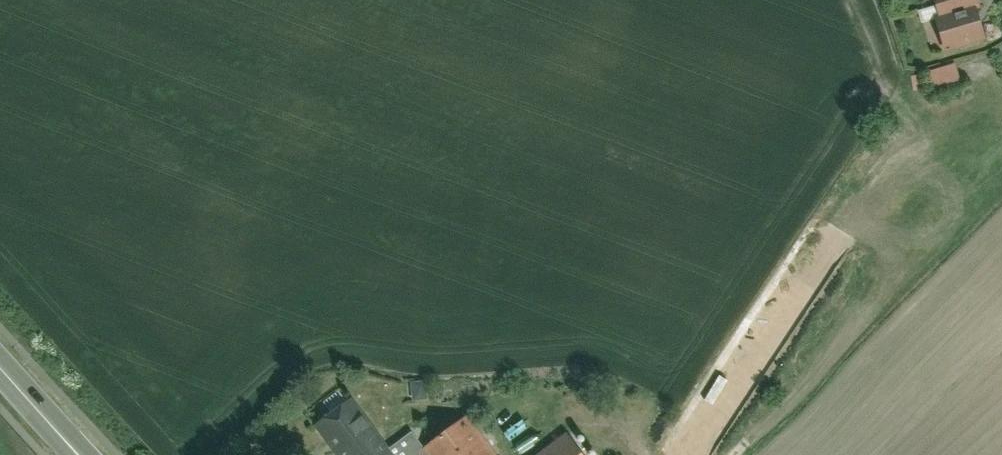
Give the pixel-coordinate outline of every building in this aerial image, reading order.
[(945,55),(987,42),(977,11),(982,9),(979,0),(935,0),(940,19),(934,21),(945,55)] [(923,72),(929,88),(955,79),(950,63),(923,72)] [(309,422),(333,454),(483,454),(455,419),(423,443),(413,429),(390,446),(350,392),(309,422)] [(566,429),(531,454),(586,454),(566,429)]
